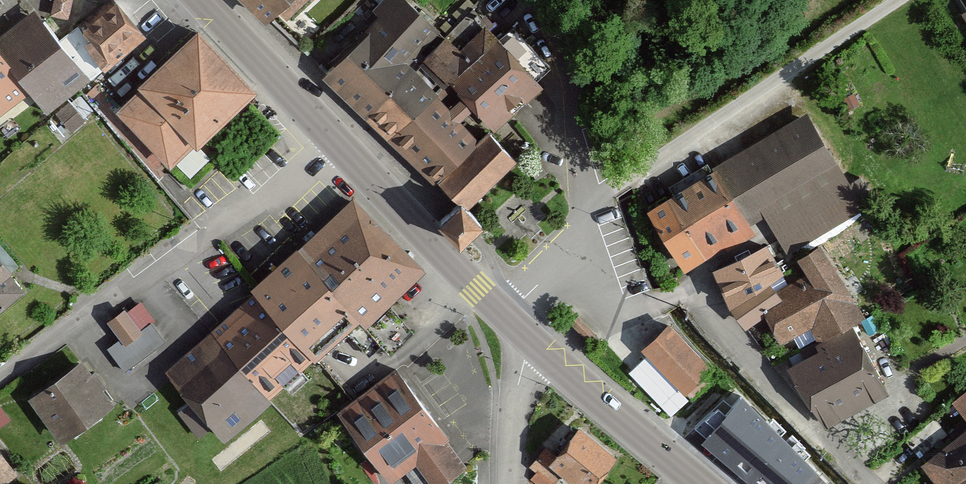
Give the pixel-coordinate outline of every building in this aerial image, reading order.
[(48,18),(70,19),(71,0),(50,0),(48,18)] [(148,38),(119,0),(113,0),(57,41),(88,82),(148,38)] [(249,14),(263,0),(235,0),(249,14)] [(312,0),(263,0),(249,14),(265,29),(277,17),(286,26),(312,0)] [(406,0),(381,0),(371,11),(377,17),(320,78),(358,114),(402,64),(437,25),(406,0)] [(45,115),(88,82),(57,41),(33,11),(0,35),(0,46),(13,63),(7,68),(27,93),(45,115)] [(514,25),(497,41),(494,38),(468,63),(447,85),(495,133),(543,87),(540,84),(551,71),(545,58),(514,25)] [(197,148),(256,97),(198,30),(139,81),(146,88),(121,110),(186,184),(210,163),(197,148)] [(447,85),(468,63),(444,41),(413,73),(402,64),(358,114),(389,146),(435,98),(447,85)] [(27,93),(7,68),(13,63),(0,46),(0,114),(27,93)] [(389,146),(437,187),(482,140),(435,98),(389,146)] [(72,99),(61,110),(75,125),(87,115),(72,99)] [(859,211),(805,116),(716,166),(751,225),(763,219),(784,254),(859,211)] [(482,140),(437,187),(457,204),(464,211),(515,158),(488,134),(482,140)] [(716,166),(647,209),(686,272),(755,234),(751,225),(716,166)] [(367,327),(427,272),(352,197),(298,252),(360,319),(367,327)] [(474,236),(482,228),(464,211),(457,204),(450,212),(436,227),(460,250),(474,236)] [(711,277),(730,309),(772,284),(786,275),(767,244),(711,277)] [(743,330),(766,317),(781,342),(813,323),(822,340),(849,325),(863,317),(823,246),(799,260),(815,287),(784,305),(772,284),(730,309),(743,330)] [(293,247),(249,288),(317,359),(360,319),(298,252),(293,247)] [(26,292),(14,278),(19,273),(0,252),(0,315),(26,292)] [(156,375),(225,447),(285,390),(314,422),(336,402),(306,370),(317,359),(249,288),(156,375)] [(105,324),(120,347),(139,335),(123,312),(105,324)] [(639,353),(684,399),(714,370),(669,324),(639,353)] [(825,429),(888,393),(849,325),(822,340),(813,346),(816,352),(790,367),(825,429)] [(82,363),(27,402),(58,446),(113,406),(82,363)] [(395,369),(337,412),(390,483),(417,464),(432,483),(441,483),(463,468),(444,444),(448,441),(395,369)] [(949,401),(965,420),(965,388),(949,401)] [(756,483),(807,483),(819,471),(819,465),(745,393),(703,441),(756,483)] [(620,457),(582,425),(550,463),(574,483),(597,483),(620,457)] [(920,465),(935,483),(958,483),(965,477),(965,427),(920,465)] [(525,468),(543,483),(548,483),(558,472),(537,454),(525,468)] [(16,477),(0,456),(0,483),(7,483),(16,477)] [(819,471),(807,483),(833,483),(819,471)]
